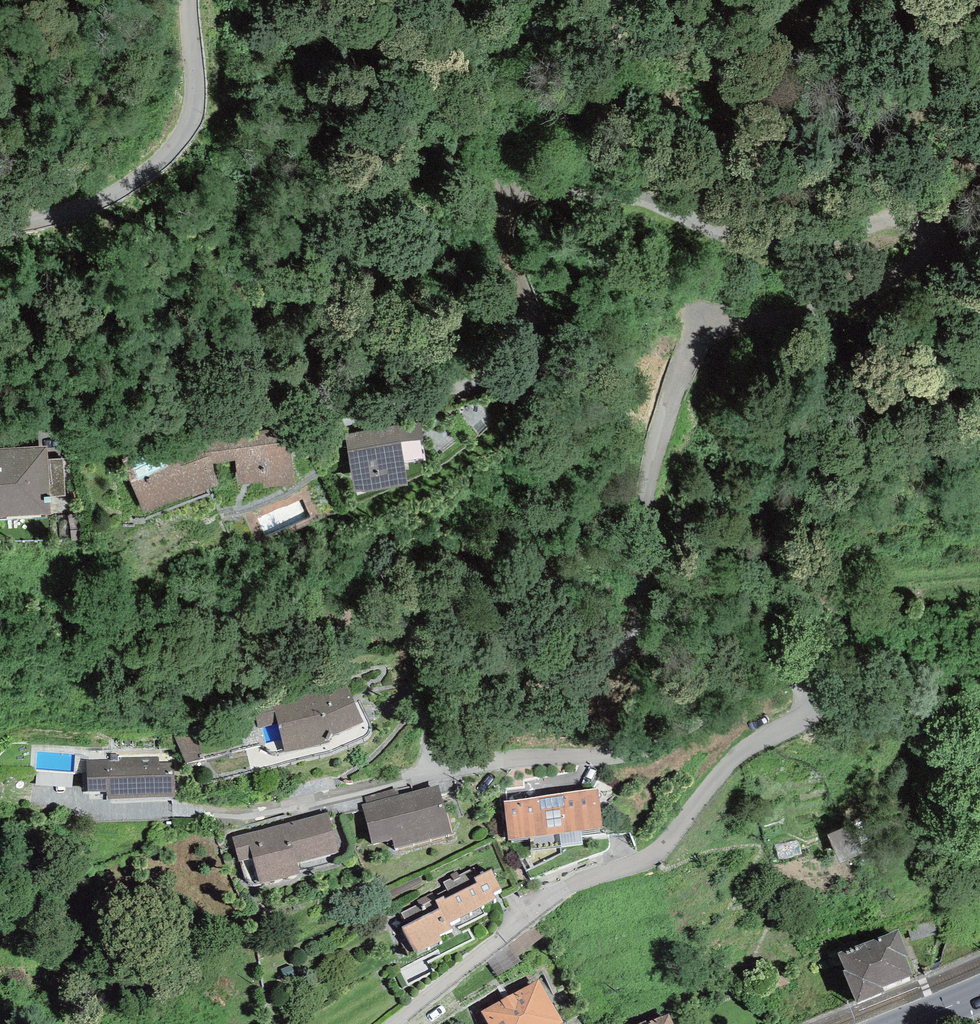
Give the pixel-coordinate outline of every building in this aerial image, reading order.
[(422,421),(345,435),(355,491),(408,486),(401,443),(423,440),(422,421)] [(235,461),(239,484),(264,482),(264,488),(295,485),(288,428),(204,441),(213,464),(235,461)] [(123,459),(146,515),(219,484),(213,464),(204,441),(156,444),(123,459)] [(0,448),(0,518),(52,514),(51,496),(65,496),(63,459),(47,460),(47,446),(0,448)] [(332,735),(363,723),(345,685),(253,707),(259,729),(278,724),(285,752),(330,742),(329,740),(332,735)] [(173,731),(187,764),(204,760),(195,727),(173,731)] [(175,797),(174,762),(159,762),(159,757),(117,757),(117,755),(111,755),(111,761),(88,761),(88,791),(107,791),(107,798),(175,797)] [(367,804),(362,805),(372,844),(392,839),(395,848),(453,833),(439,786),(400,795),(367,804)] [(400,795),(398,788),(365,797),(367,804),(400,795)] [(503,801),(508,840),(530,837),(532,851),(583,845),(581,831),(603,828),(598,789),(503,801)] [(252,858),(260,883),(300,874),(297,863),(339,853),(328,812),(233,837),(239,861),(252,858)] [(836,841),(845,865),(871,855),(863,832),(836,841)] [(407,924),(402,927),(416,953),(442,940),(440,935),(452,928),(449,923),(496,898),(493,893),(501,888),(491,869),(479,875),(474,867),(459,874),(457,871),(450,875),(452,878),(444,882),(447,890),(435,895),(433,892),(417,901),(419,904),(401,913),(407,924)] [(908,927),(911,941),(938,934),(935,920),(908,927)] [(908,955),(905,946),(898,929),(838,953),(844,970),(842,970),(855,1003),(885,991),(883,987),(913,975),(906,956),(908,955)] [(481,1011),(488,1023),(560,1023),(563,1022),(539,980),(481,1011)] [(669,1013),(647,1023),(646,1020),(637,1023),(674,1023),(669,1013)]
